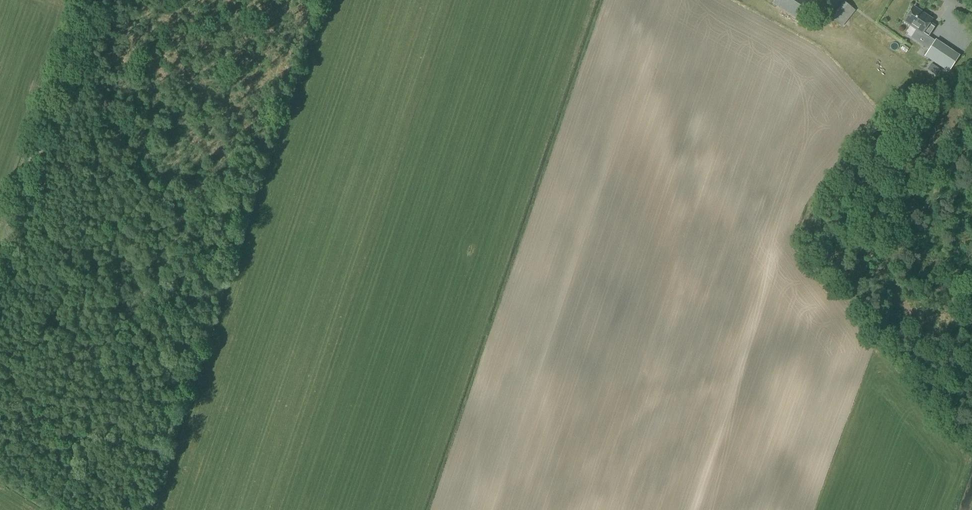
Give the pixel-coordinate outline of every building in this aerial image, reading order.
[(772,4),(801,22),(814,1),(812,0),(775,0),(772,4)] [(874,3),(881,9),(888,0),(877,0),(874,3)] [(842,28),(856,10),(844,2),(831,18),(842,28)] [(904,21),(922,34),(922,35),(927,38),(934,28),(929,24),(932,20),(913,7),(904,21)] [(935,41),(925,56),(949,71),(959,57),(935,41)]
